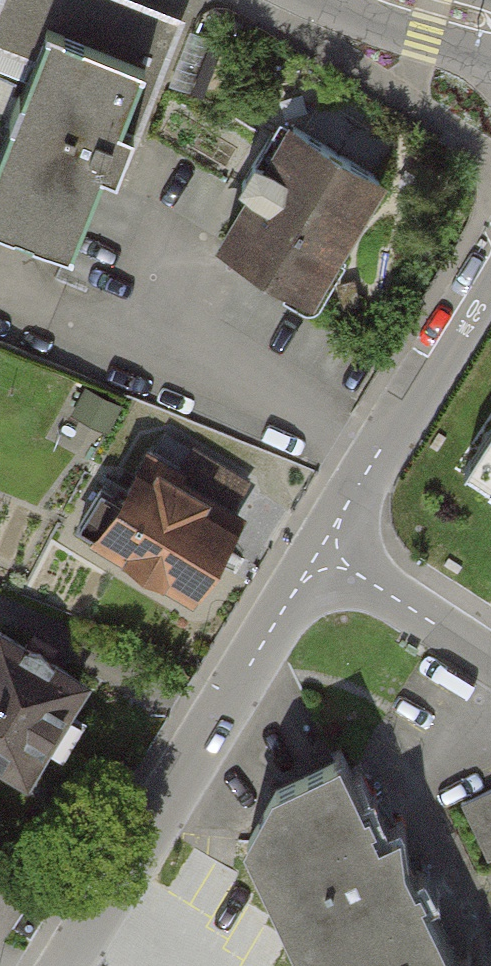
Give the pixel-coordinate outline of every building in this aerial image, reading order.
[(152,0),(0,0),(0,42),(29,53),(0,128),(0,195),(75,224),(104,150),(122,157),(131,134),(136,136),(184,12),(152,0)] [(310,302),(379,185),(288,132),(219,249),(310,302)] [(463,451),(490,469),(490,409),(463,451)] [(83,544),(182,603),(227,529),(128,470),(83,544)] [(75,686),(0,641),(0,771),(17,781),(75,686)] [(273,787),(248,841),(259,847),(293,920),(304,915),(328,965),(451,965),(401,862),(395,831),(375,840),(338,759),(273,787)] [(463,799),(490,855),(490,785),(463,799)]
